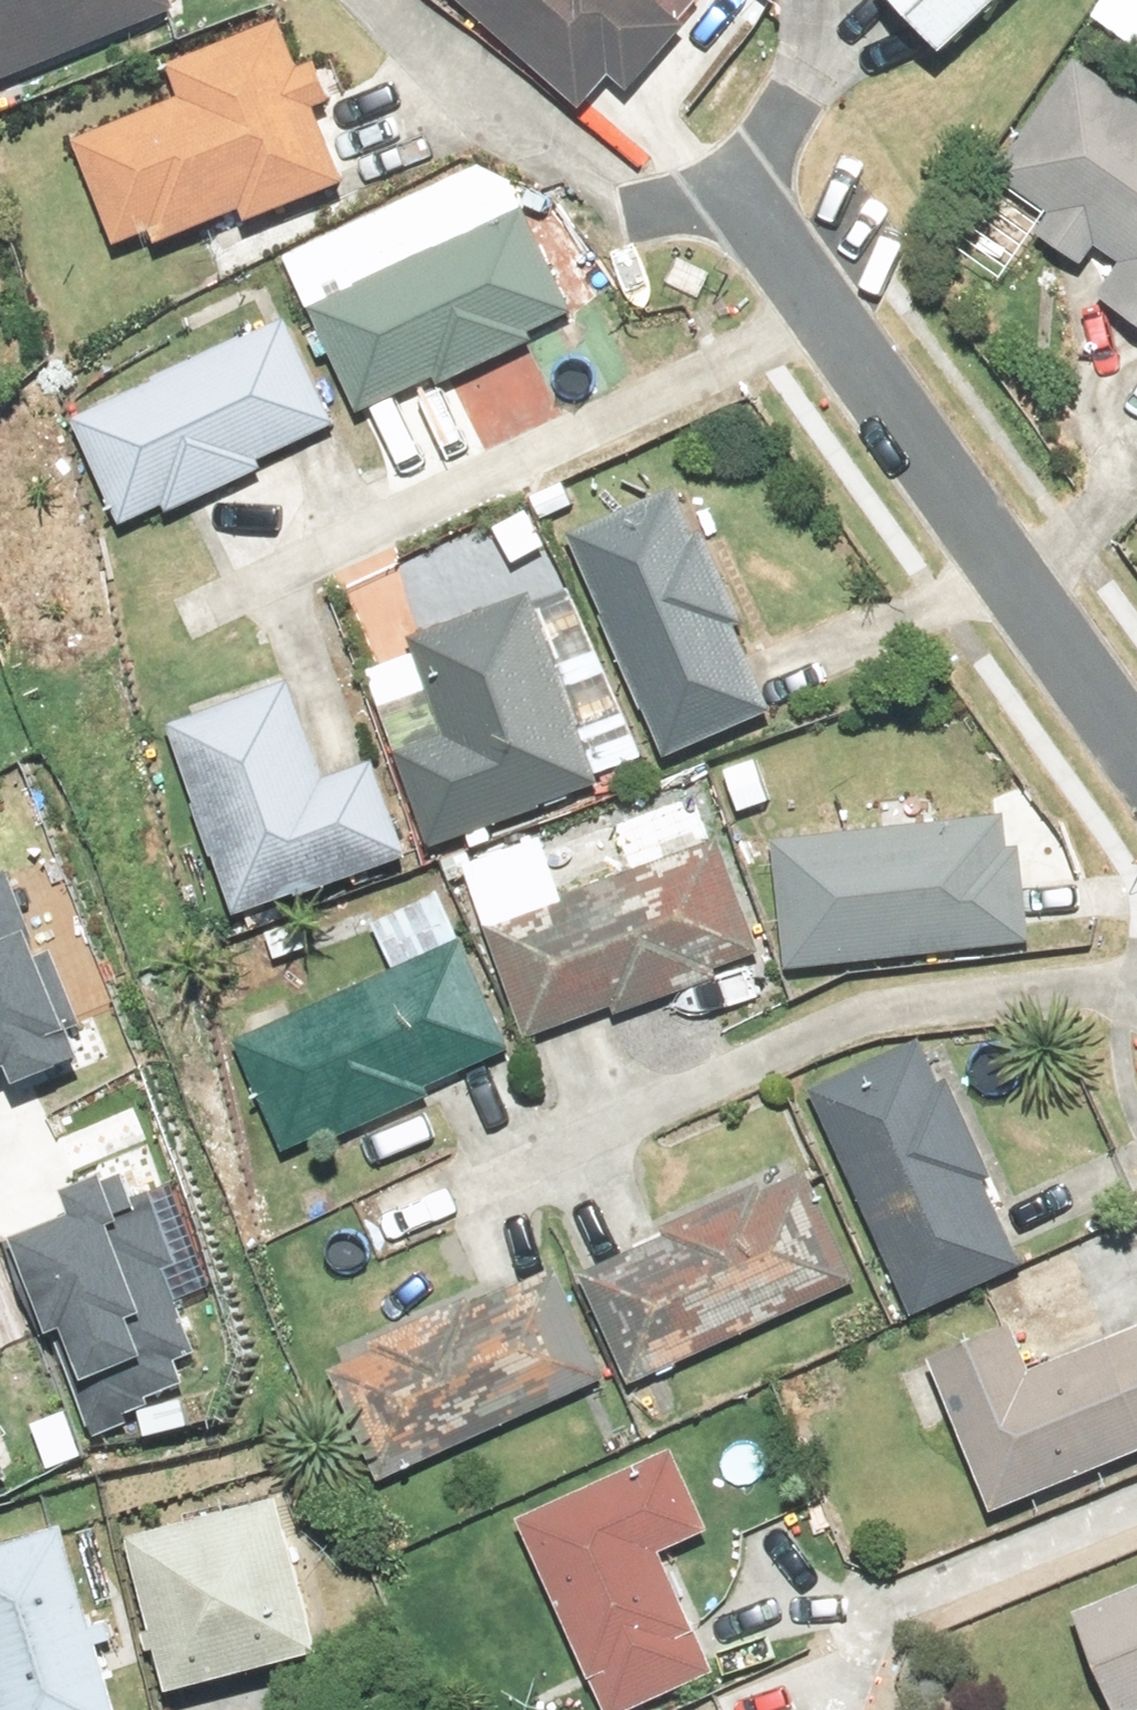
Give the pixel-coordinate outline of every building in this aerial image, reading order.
[(191,8),(188,0),(0,0),(0,86),(191,8)] [(590,103),(619,69),(640,86),(697,21),(672,0),(471,0),(590,103)] [(1011,0),(918,0),(962,46),(1011,0)] [(309,63),(287,14),(173,65),(186,95),(77,144),(122,246),(164,227),(171,242),(258,203),(264,217),(359,174),(327,103),(349,93),(331,53),(309,63)] [(1085,53),(1002,168),(1060,210),(1044,232),(1092,266),(1108,244),(1129,260),(1107,291),(1136,312),(1136,91),(1085,53)] [(537,204),(319,304),(368,410),(443,376),(447,384),(545,340),(541,331),(586,310),(537,204)] [(297,312),(82,419),(133,521),(176,500),(182,511),(273,466),(267,455),(348,415),(297,312)] [(0,314),(0,339),(12,329),(0,314)] [(685,484),(577,532),(679,758),(787,710),(749,626),(761,620),(718,524),(706,529),(685,484)] [(613,782),(539,587),(417,633),(454,732),(404,751),(440,847),(613,782)] [(300,677),(177,723),(249,913),(425,846),(389,751),(336,771),(300,677)] [(782,834),(794,963),(1041,939),(1031,846),(1018,847),(1015,811),(782,834)] [(728,840),(491,921),(530,1036),(621,1005),(624,1015),(733,978),(729,968),(768,955),(728,840)] [(14,1100),(95,1068),(42,936),(21,945),(0,892),(0,1066),(14,1100)] [(440,1082),(518,1045),(467,936),(245,1040),(297,1149),(337,1130),(342,1140),(445,1092),(440,1082)] [(934,1035),(820,1084),(919,1311),(1033,1262),(996,1179),(1007,1174),(964,1074),(953,1078),(934,1035)] [(590,1272),(639,1380),(870,1275),(820,1167),(776,1188),(771,1177),(671,1222),(676,1233),(590,1272)] [(0,1237),(0,1255),(66,1436),(210,1385),(168,1270),(188,1262),(158,1180),(0,1237)] [(368,1486),(616,1372),(565,1262),(483,1299),(480,1292),(378,1339),(381,1346),(317,1376),(368,1486)] [(942,1353),(1005,1510),(1136,1457),(1136,1326),(1042,1364),(1024,1319),(942,1353)] [(22,1470),(0,1411),(0,1478),(22,1470)] [(530,1514),(619,1709),(633,1709),(728,1667),(674,1548),(724,1526),(687,1445),(530,1514)] [(318,1490),(150,1531),(187,1687),(356,1646),(318,1490)] [(0,1546),(0,1693),(5,1709),(142,1709),(82,1521),(0,1546)] [(1090,1607),(1134,1709),(1136,1709),(1136,1587),(1090,1607)]
